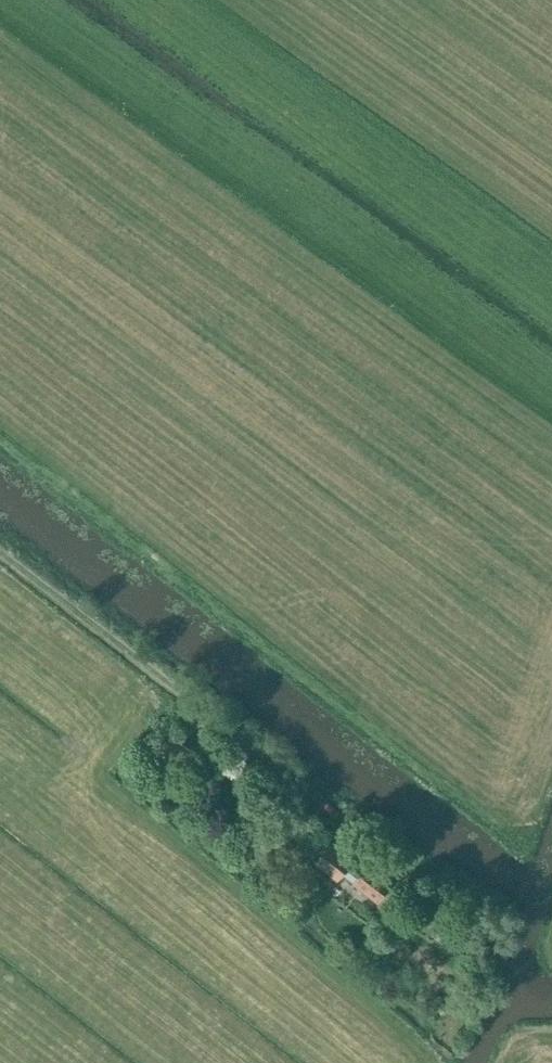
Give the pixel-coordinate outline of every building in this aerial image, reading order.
[(331,843),(316,863),(338,880),(353,861),(331,843)] [(393,881),(368,862),(352,881),(378,901),(393,881)]
